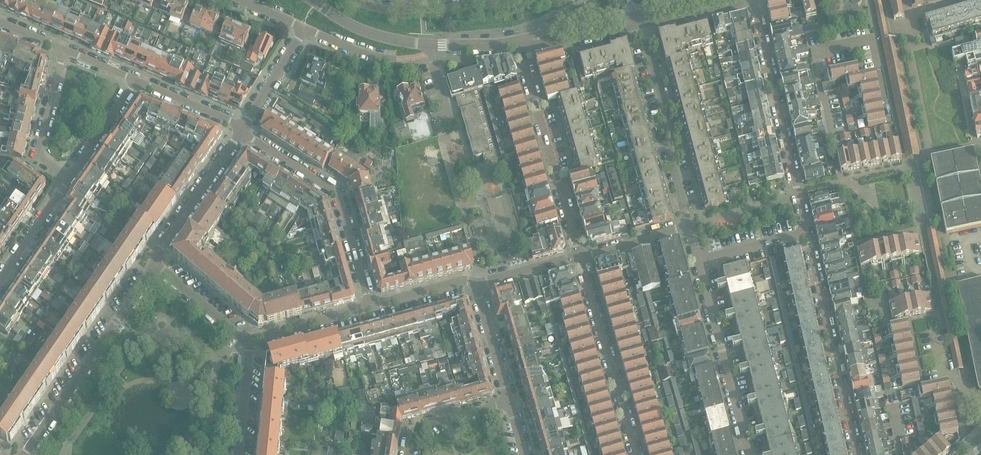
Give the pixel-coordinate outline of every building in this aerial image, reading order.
[(10,9),(14,0),(3,0),(1,5),(2,7),(5,9),(7,8),(10,9)] [(21,14),(27,0),(14,0),(10,9),(15,11),(16,13),(19,14),(20,14),(21,14)] [(31,18),(39,0),(27,0),(21,14),(22,14),(23,16),(25,17),(27,16),(31,18)] [(41,24),(50,3),(43,0),(39,0),(31,18),(35,20),(35,21),(41,24)] [(140,3),(151,8),(152,7),(156,9),(159,2),(155,0),(141,0),(140,3)] [(159,2),(156,9),(160,11),(159,12),(170,17),(178,0),(165,0),(163,3),(159,2)] [(182,22),(183,20),(186,22),(190,15),(186,13),(189,5),(178,0),(170,17),(182,22)] [(784,0),(779,0),(767,3),(767,4),(765,5),(765,6),(767,6),(771,24),(789,20),(784,0)] [(813,0),(801,0),(805,19),(806,19),(806,16),(815,14),(816,17),(813,0)] [(830,29),(868,21),(864,0),(824,0),(830,29)] [(900,0),(890,0),(894,20),(904,18),(902,10),(900,0)] [(934,13),(924,17),(932,46),(937,44),(935,38),(980,25),(980,0),(979,0),(934,13)] [(48,25),(52,27),(60,7),(50,3),(41,24),(47,26),(48,25)] [(72,13),(60,7),(52,27),(56,28),(56,30),(60,32),(62,31),(64,32),(65,34),(68,35),(70,35),(74,37),(83,17),(84,14),(73,10),(72,13)] [(194,16),(190,15),(186,22),(190,24),(190,25),(201,30),(208,13),(197,8),(194,16)] [(220,18),(208,13),(201,30),(212,35),(213,33),(217,35),(221,28),(216,26),(220,18)] [(729,17),(731,27),(749,23),(747,13),(729,17)] [(83,17),(74,37),(78,38),(79,40),(82,41),(84,41),(91,24),(92,21),(83,17)] [(724,28),(722,18),(713,20),(715,30),(724,28)] [(125,20),(122,28),(130,31),(133,23),(125,20)] [(667,62),(675,93),(698,87),(690,55),(677,58),(676,55),(713,45),(707,21),(675,29),(658,33),(666,63),(667,62)] [(220,42),(231,46),(239,27),(232,24),(232,25),(228,23),(226,27),(225,27),(221,35),(222,36),(220,42)] [(751,33),(749,23),(731,27),(733,37),(751,33)] [(790,23),(770,27),(772,37),(794,32),(803,30),(802,26),(791,28),(790,23)] [(91,24),(84,41),(85,41),(86,43),(89,44),(91,44),(94,45),(101,28),(91,24)] [(818,24),(805,27),(807,33),(819,30),(818,24)] [(246,30),(239,27),(231,46),(242,51),(245,45),(245,46),(249,37),(248,36),(250,33),(245,31),(246,30)] [(803,30),(794,32),(795,37),(804,35),(804,34),(807,33),(805,27),(803,27),(803,30)] [(103,53),(111,33),(101,28),(94,45),(93,49),(103,53)] [(772,37),(774,47),(791,43),(789,38),(791,38),(795,37),(794,32),(772,37)] [(113,57),(114,54),(122,38),(111,33),(103,53),(113,57)] [(751,33),(733,37),(735,42),(730,43),(731,47),(736,46),(753,42),(751,33)] [(978,45),(980,44),(980,34),(972,36),(974,46),(978,45)] [(955,39),(958,50),(972,46),(969,35),(955,39)] [(11,40),(2,36),(0,40),(0,64),(1,65),(11,40)] [(273,41),(261,36),(256,49),(252,47),(246,60),(255,64),(258,57),(265,60),(273,41)] [(122,38),(114,54),(118,56),(118,57),(124,60),(132,42),(122,38)] [(133,39),(132,42),(124,60),(130,63),(131,61),(134,63),(141,47),(138,45),(139,42),(133,39)] [(21,44),(11,40),(1,65),(5,67),(8,61),(13,63),(21,44)] [(575,56),(581,80),(622,69),(623,73),(610,76),(618,108),(642,102),(634,71),(635,71),(628,42),(610,46),(610,47),(575,56)] [(756,53),(753,42),(736,46),(731,47),(727,48),(728,52),(731,52),(732,58),(756,53)] [(774,47),(777,57),(799,52),(798,48),(797,48),(796,42),(791,43),(774,47)] [(978,45),(979,50),(970,52),(969,48),(955,51),(953,42),(952,42),(952,43),(950,44),(954,61),(966,58),(980,54),(980,44),(978,45)] [(16,71),(20,73),(31,48),(21,44),(13,63),(19,65),(16,71)] [(164,56),(141,47),(134,63),(138,64),(138,66),(144,68),(144,67),(147,68),(147,70),(153,72),(153,71),(157,72),(164,56)] [(31,48),(20,73),(25,75),(27,71),(32,73),(39,57),(41,53),(31,48)] [(728,52),(727,48),(719,50),(722,60),(729,58),(728,52)] [(777,57),(779,66),(795,62),(799,61),(798,56),(808,54),(807,50),(799,52),(777,57)] [(539,69),(561,63),(565,62),(562,51),(538,56),(536,59),(539,69)] [(756,53),(732,58),(729,58),(731,64),(739,62),(740,66),(758,62),(756,53)] [(966,58),(969,67),(980,64),(980,54),(966,58)] [(164,56),(157,72),(161,74),(160,76),(167,78),(174,61),(164,56)] [(25,92),(37,95),(46,60),(39,57),(32,73),(31,77),(32,78),(25,92)] [(313,61),(311,60),(307,71),(305,71),(304,74),(305,76),(302,83),(315,88),(316,87),(323,90),(327,82),(323,81),(324,76),(321,75),(325,66),(319,63),(318,61),(314,59),(313,61)] [(508,59),(499,60),(505,80),(505,82),(516,79),(511,61),(508,59)] [(494,83),(505,80),(499,60),(488,61),(494,81),(494,83)] [(568,61),(577,93),(581,92),(573,60),(568,61)] [(177,81),(184,65),(174,61),(167,78),(173,81),(173,80),(177,81)] [(483,84),(494,81),(488,61),(477,62),(479,69),(483,84)] [(760,72),(758,62),(740,66),(742,76),(760,72)] [(796,68),(795,62),(779,66),(781,76),(810,69),(809,65),(796,68)] [(561,63),(539,69),(542,79),(564,73),(561,63)] [(186,89),(195,69),(184,65),(177,81),(176,85),(186,89)] [(883,100),(881,101),(875,73),(859,76),(857,66),(830,71),(832,82),(822,84),(824,93),(840,90),(838,81),(848,79),(850,89),(860,87),(868,127),(885,124),(885,122),(887,122),(887,120),(885,121),(881,103),(883,102),(883,100)] [(966,78),(980,74),(980,67),(965,72),(966,78)] [(197,94),(205,74),(195,69),(186,89),(197,94)] [(498,160),(498,159),(478,91),(484,89),(483,85),(483,84),(479,69),(458,75),(458,76),(446,79),(452,99),(459,96),(463,109),(460,110),(465,127),(474,158),(483,156),(485,163),(498,160)] [(243,71),(239,79),(251,84),(254,76),(243,71)] [(760,72),(742,76),(733,78),(734,80),(737,79),(738,81),(739,81),(741,86),(762,81),(760,72)] [(564,73),(542,79),(545,89),(567,83),(564,73)] [(8,78),(0,76),(0,82),(9,84),(10,81),(17,82),(18,76),(9,74),(8,78)] [(208,94),(215,78),(205,74),(197,94),(207,98),(208,94)] [(781,78),(784,88),(810,82),(809,78),(799,80),(798,74),(781,78)] [(980,84),(980,74),(966,78),(968,87),(980,84)] [(218,100),(226,82),(215,78),(208,94),(213,96),(212,97),(218,100)] [(765,91),(762,81),(741,86),(740,87),(742,96),(747,95),(765,91)] [(786,98),(802,94),(807,93),(805,88),(814,85),(813,81),(810,82),(784,88),(786,98)] [(229,103),(236,86),(226,82),(218,100),(224,102),(225,101),(229,103)] [(567,83),(545,89),(548,100),(570,93),(567,83)] [(968,87),(971,99),(980,97),(980,84),(968,87)] [(250,92),(236,86),(229,103),(240,108),(250,92)] [(425,107),(421,94),(419,86),(409,89),(408,88),(397,91),(398,93),(396,95),(398,99),(400,99),(406,122),(414,120),(411,111),(425,107)] [(501,103),(502,103),(522,97),(519,86),(498,92),(501,103)] [(698,87),(675,93),(683,125),(707,119),(698,87)] [(371,130),(380,131),(380,104),(378,104),(378,92),(377,90),(368,90),(366,88),(362,88),(361,90),(360,90),(360,102),(357,102),(357,109),(360,109),(360,115),(371,115),(371,130)] [(34,108),(35,104),(37,95),(25,92),(23,91),(13,89),(9,107),(18,109),(34,113),(35,108),(34,108)] [(747,95),(742,96),(737,98),(738,103),(745,101),(745,100),(748,99),(749,105),(767,101),(765,91),(747,95)] [(581,92),(577,93),(570,95),(570,93),(548,100),(548,101),(557,99),(563,120),(587,113),(581,92)] [(786,98),(788,107),(819,100),(818,96),(803,99),(802,94),(786,98)] [(484,96),(485,100),(499,150),(503,149),(488,95),(484,96)] [(842,97),(843,105),(850,104),(848,95),(842,97)] [(151,112),(155,102),(142,96),(138,98),(131,108),(140,114),(143,116),(147,110),(151,112)] [(525,108),(522,97),(502,103),(505,113),(525,108)] [(971,99),(974,116),(980,115),(980,97),(971,99)] [(788,107),(791,117),(807,113),(805,108),(811,107),(811,108),(812,107),(812,108),(820,107),(819,100),(788,107)] [(769,110),(767,101),(749,105),(739,107),(740,110),(743,109),(745,116),(751,114),(769,110)] [(157,124),(165,106),(155,102),(151,112),(147,122),(156,126),(157,124)] [(627,140),(651,134),(642,102),(618,108),(627,140)] [(165,132),(175,110),(165,106),(157,124),(163,127),(161,131),(165,132)] [(140,114),(131,108),(121,122),(140,134),(141,135),(144,127),(135,121),(140,114)] [(507,124),(528,118),(525,108),(505,113),(504,113),(507,124)] [(18,109),(17,113),(3,110),(2,114),(10,116),(31,121),(32,118),(33,118),(34,113),(18,109)] [(176,132),(184,114),(175,110),(165,132),(169,134),(171,130),(176,132)] [(769,110),(751,114),(745,116),(742,116),(743,121),(752,119),(753,123),(771,119),(769,110)] [(815,111),(807,113),(791,117),(793,127),(812,123),(811,116),(816,115),(815,111)] [(280,130),(285,122),(270,112),(261,127),(263,128),(262,131),(270,136),(276,127),(280,130)] [(563,120),(572,151),(596,144),(587,113),(563,120)] [(184,139),(193,118),(184,114),(176,132),(181,135),(180,138),(184,139)] [(846,117),(847,125),(854,124),(852,115),(846,117)] [(13,127),(30,131),(31,126),(30,126),(31,121),(10,116),(9,121),(14,122),(13,127)] [(195,140),(202,122),(193,118),(184,139),(188,141),(190,138),(195,140)] [(531,129),(528,118),(507,124),(510,135),(531,129)] [(707,119),(683,125),(689,146),(712,140),(707,119)] [(773,129),(771,119),(753,123),(748,124),(749,129),(751,129),(752,134),(756,133),(773,129)] [(134,131),(121,122),(115,131),(133,144),(140,134),(134,131)] [(203,146),(212,126),(202,122),(195,140),(200,142),(198,145),(202,147),(203,146)] [(276,127),(270,136),(288,147),(299,130),(285,122),(280,130),(276,127)] [(6,134),(26,139),(27,135),(29,136),(30,131),(13,127),(8,126),(6,134)] [(203,146),(202,147),(194,159),(202,164),(223,134),(222,130),(212,126),(203,146)] [(793,129),(796,139),(812,136),(826,132),(825,129),(811,132),(810,126),(793,129)] [(534,140),(531,129),(510,135),(513,146),(534,140)] [(773,129),(756,133),(758,143),(776,139),(773,129)] [(299,130),(288,147),(305,158),(316,141),(299,130)] [(133,144),(115,131),(108,141),(127,153),(133,144)] [(25,149),(26,144),(25,143),(26,139),(6,134),(0,133),(0,137),(10,140),(9,145),(25,149)] [(848,133),(840,135),(841,141),(849,140),(848,133)] [(632,161),(656,155),(651,134),(627,140),(632,161)] [(796,139),(798,149),(814,145),(812,136),(796,139)] [(778,148),(776,139),(758,143),(752,144),(753,148),(759,147),(760,152),(778,148)] [(712,140),(689,146),(697,178),(720,172),(712,140)] [(127,153),(108,141),(102,149),(121,162),(127,153)] [(316,141),(305,158),(323,169),(333,152),(316,141)] [(884,163),(900,160),(902,159),(898,142),(837,155),(841,172),(842,172),(842,174),(844,174),(844,171),(862,168),(862,170),(864,169),(864,167),(882,163),(882,166),(884,165),(884,163)] [(514,148),(517,159),(538,153),(535,143),(514,148)] [(602,165),(596,144),(572,151),(578,172),(602,165)] [(798,149),(800,159),(825,153),(824,149),(820,150),(818,144),(814,145),(798,149)] [(25,149),(9,145),(8,150),(2,148),(1,153),(22,158),(23,153),(24,154),(25,149)] [(778,148),(760,152),(753,154),(754,159),(761,157),(762,162),(780,158),(778,148)] [(121,162),(102,149),(97,158),(115,170),(121,162)] [(243,173),(243,172),(248,175),(253,168),(248,165),(255,155),(248,150),(244,151),(234,166),(243,173)] [(515,189),(507,162),(504,151),(500,152),(501,158),(511,190),(515,189)] [(974,151),(932,161),(947,234),(980,226),(980,186),(974,151)] [(180,152),(174,161),(194,175),(200,166),(180,152)] [(800,159),(803,169),(819,165),(817,160),(824,158),(824,157),(829,156),(829,152),(825,153),(800,159)] [(541,164),(538,153),(517,159),(520,170),(541,164)] [(338,154),(329,167),(350,181),(354,195),(373,190),(368,172),(367,172),(338,154)] [(268,178),(266,177),(273,166),(255,155),(248,165),(253,168),(248,175),(251,178),(263,186),(268,178)] [(640,193),(664,186),(656,155),(632,161),(640,193)] [(27,168),(22,164),(21,165),(17,162),(16,163),(11,159),(5,158),(0,165),(0,170),(17,182),(27,168)] [(115,170),(97,158),(90,167),(108,180),(115,170)] [(782,167),(780,158),(762,162),(752,164),(754,169),(763,167),(764,171),(782,167)] [(194,175),(174,161),(169,169),(188,183),(194,175)] [(541,164),(520,170),(523,181),(544,175),(541,164)] [(825,178),(822,164),(819,165),(803,169),(806,182),(825,178)] [(605,168),(614,200),(623,198),(614,165),(605,168)] [(248,175),(243,172),(243,173),(234,166),(228,174),(248,188),(250,184),(248,182),(251,178),(248,175)] [(283,173),(273,166),(266,177),(268,178),(263,186),(262,187),(271,192),(283,173)] [(108,180),(90,167),(83,177),(102,190),(108,180)] [(784,177),(782,167),(764,171),(756,173),(757,176),(760,175),(760,177),(766,176),(767,182),(784,177)] [(27,168),(17,182),(28,189),(37,176),(32,173),(33,172),(27,168)] [(375,168),(373,175),(384,178),(386,172),(375,168)] [(188,183),(169,169),(163,178),(182,192),(188,183)] [(589,179),(587,172),(570,177),(573,188),(595,182),(596,182),(594,177),(589,179)] [(728,203),(720,172),(697,178),(705,210),(749,198),(728,203)] [(271,192),(280,198),(292,178),(283,173),(271,192)] [(228,174),(223,182),(240,194),(243,190),(245,192),(248,188),(228,174)] [(523,181),(527,192),(547,186),(544,175),(523,181)] [(27,202),(32,206),(38,196),(39,197),(43,192),(42,191),(46,186),(45,181),(37,176),(28,189),(22,198),(27,202)] [(102,190),(83,177),(77,186),(96,198),(102,190)] [(182,192),(163,178),(156,187),(160,190),(176,201),(182,192)] [(289,204),(302,184),(292,178),(280,198),(289,204)] [(223,182),(217,191),(236,205),(239,201),(236,199),(240,194),(223,182)] [(595,182),(573,188),(576,199),(598,193),(595,182)] [(297,209),(299,207),(300,204),(305,196),(310,199),(314,192),(302,184),(289,204),(297,209)] [(96,198),(77,186),(71,195),(90,208),(96,198)] [(550,198),(547,186),(527,192),(530,204),(550,198)] [(636,228),(673,218),(673,217),(673,218),(664,186),(640,193),(649,224),(636,228)] [(176,201),(160,190),(140,219),(156,230),(176,201)] [(211,199),(228,211),(231,207),(234,209),(236,205),(217,191),(211,199)] [(358,203),(360,211),(381,205),(377,191),(356,197),(357,198),(355,200),(356,202),(358,203)] [(300,204),(299,207),(308,212),(329,206),(328,201),(314,192),(310,199),(305,196),(300,204)] [(599,192),(598,193),(576,199),(579,209),(599,204),(597,198),(600,197),(599,192)] [(27,202),(22,198),(14,193),(10,199),(9,198),(4,194),(1,198),(25,215),(28,211),(29,211),(32,207),(31,206),(32,206),(27,202)] [(809,197),(811,206),(837,201),(836,199),(834,199),(834,197),(829,198),(827,193),(809,197)] [(65,203),(70,207),(84,216),(90,208),(71,195),(65,203)] [(1,198),(0,199),(0,203),(4,206),(4,205),(6,206),(2,212),(20,224),(24,219),(23,219),(25,215),(1,198)] [(228,211),(211,199),(191,229),(207,240),(228,211)] [(837,201),(811,206),(815,226),(841,220),(840,218),(839,218),(838,216),(833,217),(832,211),(831,207),(839,205),(839,206),(845,205),(844,199),(837,201)] [(551,200),(527,207),(530,218),(534,217),(554,211),(551,200)] [(381,205),(360,211),(363,221),(385,215),(382,205),(381,205)] [(583,222),(605,216),(604,211),(603,212),(601,205),(580,211),(583,222)] [(308,212),(311,223),(332,217),(329,206),(308,212)] [(84,216),(70,207),(68,210),(67,209),(63,215),(81,227),(87,219),(84,216)] [(557,222),(554,211),(534,217),(537,228),(557,222)] [(2,212),(0,214),(0,224),(13,233),(16,229),(17,229),(20,224),(2,212)] [(81,227),(63,215),(59,220),(60,221),(58,224),(75,236),(81,227)] [(363,221),(366,232),(384,227),(384,228),(388,226),(385,215),(363,221)] [(605,216),(583,222),(586,233),(603,228),(601,221),(607,220),(605,216)] [(314,234),(335,228),(332,217),(311,223),(314,234)] [(156,230),(140,219),(120,248),(136,259),(153,235),(156,230)] [(835,226),(845,224),(844,219),(841,220),(815,226),(820,245),(845,240),(845,237),(843,238),(841,231),(836,232),(835,226)] [(525,231),(527,237),(528,242),(538,239),(543,257),(563,252),(564,248),(557,222),(537,228),(525,231)] [(0,224),(0,237),(8,243),(11,238),(11,236),(13,233),(0,224)] [(75,236),(58,224),(56,227),(55,227),(51,232),(69,245),(75,236)] [(619,224),(609,226),(603,228),(586,233),(588,243),(591,244),(622,236),(619,224)] [(365,243),(387,237),(384,228),(384,227),(366,232),(362,233),(365,243)] [(314,234),(317,244),(338,238),(335,228),(314,234)] [(191,229),(180,245),(174,254),(195,272),(203,263),(196,256),(198,254),(207,240),(191,229)] [(69,245),(51,232),(47,237),(48,238),(46,242),(63,253),(69,245)] [(918,236),(912,237),(907,238),(907,236),(905,236),(906,239),(887,242),(887,240),(885,241),(885,243),(857,248),(861,266),(922,253),(918,236)] [(390,248),(387,237),(365,243),(368,254),(390,248)] [(533,260),(528,242),(527,237),(522,239),(529,261),(533,260)] [(320,255),(323,254),(341,249),(338,238),(317,244),(320,255)] [(533,260),(543,257),(538,239),(528,242),(533,260)] [(679,240),(660,246),(663,258),(682,253),(679,240)] [(846,242),(845,240),(820,245),(824,265),(849,259),(849,257),(847,258),(847,255),(842,256),(839,245),(844,244),(844,242),(846,242)] [(63,253),(46,242),(44,245),(43,244),(38,250),(57,263),(63,253)] [(660,246),(650,248),(655,267),(660,265),(661,268),(665,267),(663,258),(660,246)] [(136,259),(120,248),(100,277),(116,288),(136,259)] [(469,248),(450,253),(456,272),(472,268),(472,265),(474,264),(469,248)] [(627,255),(631,268),(632,272),(633,276),(638,293),(660,287),(655,267),(650,248),(627,255)] [(341,249),(323,254),(326,264),(331,263),(333,268),(337,267),(340,278),(334,280),(336,291),(329,293),(333,306),(353,301),(355,298),(351,283),(341,249)] [(57,263),(38,250),(34,257),(35,257),(33,261),(50,273),(57,263)] [(784,255),(787,266),(803,262),(801,251),(784,255)] [(369,256),(379,291),(382,293),(416,283),(411,264),(400,267),(402,275),(386,280),(383,267),(386,266),(387,269),(392,268),(388,254),(382,256),(381,253),(369,256)] [(456,272),(450,253),(430,259),(436,278),(456,272)] [(665,267),(666,270),(686,265),(682,253),(663,258),(665,267)] [(595,266),(598,277),(619,271),(623,270),(621,263),(627,261),(625,255),(597,263),(595,266)] [(195,272),(222,295),(235,280),(208,257),(203,263),(195,272)] [(774,257),(770,258),(815,454),(820,454),(774,257)] [(436,278),(430,259),(411,264),(416,283),(436,278)] [(850,261),(849,259),(824,265),(829,285),(853,280),(860,278),(859,274),(846,277),(844,265),(849,264),(848,262),(850,261)] [(50,273),(33,261),(30,264),(29,263),(26,269),(44,281),(50,273)] [(803,262),(787,266),(789,277),(806,273),(803,262)] [(689,278),(686,265),(666,270),(669,283),(689,278)] [(723,271),(726,282),(727,285),(750,279),(746,265),(723,271)] [(44,281),(26,269),(22,274),(23,275),(21,278),(38,290),(44,281)] [(568,271),(538,279),(544,299),(545,303),(577,294),(572,273),(568,271)] [(619,271),(598,277),(601,288),(622,282),(619,271)] [(789,277),(791,287),(808,284),(806,273),(789,277)] [(871,283),(879,282),(878,275),(869,277),(871,283)] [(116,288),(100,277),(80,306),(96,317),(116,288)] [(38,290),(21,278),(19,281),(18,281),(13,287),(32,299),(38,290)] [(525,304),(544,299),(538,279),(519,284),(525,304)] [(668,285),(671,297),(693,292),(689,279),(668,285)] [(753,292),(750,279),(727,285),(731,303),(744,300),(743,295),(753,292)] [(250,320),(259,327),(263,304),(235,280),(222,295),(250,320)] [(855,290),(853,280),(829,285),(831,295),(855,290)] [(959,297),(979,390),(980,393),(980,281),(957,286),(959,297)] [(625,293),(622,282),(601,288),(604,299),(625,293)] [(808,284),(791,287),(794,298),(810,294),(808,284)] [(333,306),(329,293),(327,285),(317,288),(323,309),(333,306)] [(494,303),(512,298),(516,297),(513,286),(491,293),(494,303)] [(32,299),(13,287),(10,292),(11,293),(9,296),(26,308),(32,299)] [(312,312),(323,309),(317,288),(306,291),(312,312)] [(855,290),(831,295),(833,305),(849,301),(857,299),(855,290)] [(302,315),(312,312),(306,291),(296,293),(297,295),(302,315)] [(675,309),(696,304),(693,292),(671,297),(675,309)] [(731,303),(735,316),(758,310),(753,292),(743,295),(744,300),(731,303)] [(625,293),(604,299),(608,310),(629,304),(629,303),(628,303),(625,293)] [(640,310),(646,308),(642,294),(636,295),(640,310)] [(794,298),(796,309),(813,305),(810,294),(794,298)] [(930,294),(889,302),(893,319),(903,317),(904,320),(906,319),(905,317),(934,311),(930,294)] [(302,315),(297,295),(279,299),(285,320),(302,315)] [(560,301),(563,311),(581,306),(578,295),(545,305),(546,305),(560,301)] [(26,308),(9,296),(6,299),(5,299),(1,305),(19,317),(26,308)] [(498,318),(503,317),(516,313),(513,303),(514,302),(512,298),(494,303),(498,318)] [(259,327),(285,320),(279,299),(263,304),(259,327)] [(465,299),(456,302),(458,312),(461,321),(473,318),(468,301),(465,299)] [(851,306),(849,301),(833,305),(835,315),(852,311),(858,310),(857,305),(851,306)] [(433,308),(436,321),(443,319),(442,316),(458,312),(456,302),(433,308)] [(632,314),(629,304),(608,310),(611,321),(632,314)] [(699,316),(696,304),(675,309),(678,322),(699,316)] [(1,305),(0,306),(0,316),(17,328),(20,325),(16,323),(20,318),(19,317),(1,305)] [(813,305),(796,309),(799,320),(815,316),(813,305)] [(96,317),(80,306),(61,335),(77,346),(96,317)] [(581,306),(563,311),(566,321),(563,322),(563,323),(584,317),(581,306)] [(433,308),(423,311),(429,334),(434,333),(433,330),(439,329),(436,321),(433,308)] [(861,314),(862,312),(862,309),(858,310),(852,311),(835,315),(836,317),(838,327),(854,323),(853,317),(858,316),(857,314),(861,314)] [(516,313),(503,317),(506,327),(527,320),(524,310),(516,313)] [(650,322),(647,310),(641,312),(644,324),(650,322)] [(735,316),(735,319),(738,329),(761,323),(758,310),(735,316)] [(413,313),(419,334),(424,333),(425,335),(429,334),(423,311),(413,313)] [(403,316),(411,342),(415,341),(413,336),(419,334),(413,313),(403,316)] [(635,325),(632,314),(611,321),(614,331),(635,325)] [(12,330),(14,331),(13,332),(18,335),(21,331),(17,328),(0,316),(0,329),(8,335),(12,330)] [(391,342),(396,340),(404,338),(406,343),(411,342),(403,316),(380,322),(387,349),(392,347),(391,342)] [(677,335),(681,334),(702,329),(699,316),(678,322),(679,328),(676,329),(677,335)] [(818,327),(815,316),(799,320),(801,330),(818,327)] [(584,317),(563,323),(566,334),(587,327),(584,317)] [(452,334),(475,327),(473,318),(461,321),(452,323),(454,329),(451,329),(452,334)] [(527,320),(506,327),(509,337),(530,331),(527,320)] [(388,351),(387,349),(380,322),(369,325),(375,346),(376,350),(382,349),(383,352),(388,351)] [(761,323),(738,329),(742,343),(765,337),(761,323)] [(840,337),(857,333),(862,332),(864,332),(862,327),(856,328),(854,323),(838,327),(840,337)] [(890,326),(903,387),(920,383),(920,382),(922,382),(922,380),(919,380),(915,362),(918,362),(918,360),(915,361),(911,342),(914,342),(913,340),(911,340),(907,323),(890,326)] [(369,348),(375,346),(369,325),(359,328),(367,356),(371,355),(369,348)] [(786,341),(782,326),(777,327),(780,343),(786,341)] [(458,343),(478,337),(475,327),(452,334),(454,339),(456,338),(458,343)] [(591,339),(590,338),(587,327),(566,334),(569,345),(591,339)] [(614,333),(617,344),(639,338),(636,327),(614,333)] [(818,327),(801,330),(803,341),(820,337),(818,327)] [(348,331),(356,357),(356,358),(362,356),(363,358),(367,356),(359,328),(348,331)] [(681,334),(684,346),(705,341),(702,329),(681,334)] [(343,354),(345,359),(345,362),(350,361),(350,359),(356,357),(348,331),(338,334),(343,354)] [(530,331),(509,337),(512,347),(533,340),(530,331)] [(843,349),(859,345),(864,344),(862,332),(857,333),(857,335),(841,339),(843,349)] [(320,339),(326,358),(334,356),(335,362),(345,359),(343,354),(338,334),(320,339)] [(77,346),(61,335),(41,364),(57,375),(77,346)] [(458,353),(481,347),(478,337),(458,343),(459,348),(457,349),(458,353)] [(742,343),(745,356),(768,350),(765,337),(742,343)] [(823,348),(820,337),(803,341),(806,352),(823,348)] [(642,348),(639,338),(617,344),(620,354),(642,348)] [(291,368),(308,363),(314,362),(326,358),(320,339),(308,342),(303,343),(286,348),(269,353),(270,357),(267,358),(265,377),(278,378),(279,371),(291,368)] [(591,339),(569,345),(573,357),(594,351),(591,339)] [(512,347),(515,357),(536,351),(533,340),(512,347)] [(709,353),(705,341),(684,346),(687,359),(709,353)] [(845,359),(867,354),(866,349),(860,350),(859,345),(843,349),(845,359)] [(462,357),(464,362),(484,357),(481,347),(458,353),(459,358),(462,357)] [(620,354),(623,365),(645,359),(642,348),(620,354)] [(806,352),(808,363),(825,359),(823,348),(806,352)] [(745,356),(749,370),(772,364),(768,350),(745,356)] [(515,357),(518,367),(539,361),(536,351),(515,357)] [(576,367),(597,361),(594,351),(573,357),(576,367)] [(685,375),(695,372),(712,368),(709,355),(676,364),(677,370),(683,368),(685,375)] [(848,371),(864,367),(870,366),(867,356),(846,361),(848,371)] [(487,366),(484,357),(464,362),(465,367),(462,368),(463,372),(487,366)] [(623,365),(626,375),(647,369),(644,360),(645,360),(645,359),(623,365)] [(827,370),(825,359),(808,363),(811,373),(827,370)] [(518,367),(521,377),(542,371),(539,361),(518,367)] [(579,378),(580,378),(600,372),(597,361),(576,367),(579,378)] [(57,375),(41,364),(21,393),(37,404),(57,375)] [(775,377),(772,364),(749,370),(753,388),(766,384),(765,380),(775,377)] [(489,376),(487,366),(463,372),(465,377),(468,376),(469,381),(478,379),(489,376)] [(867,377),(864,367),(848,371),(850,381),(867,377)] [(402,378),(410,376),(408,368),(400,370),(402,378)] [(670,368),(660,371),(663,381),(672,378),(670,368)] [(697,382),(715,378),(712,368),(695,372),(697,382)] [(626,375),(629,386),(649,380),(647,369),(626,375)] [(830,380),(827,370),(811,373),(813,384),(830,380)] [(521,377),(524,387),(545,381),(542,371),(521,377)] [(583,388),(603,382),(600,372),(580,378),(583,388)] [(494,391),(489,376),(478,379),(480,388),(483,397),(492,395),(494,391)] [(281,421),(285,379),(278,378),(265,377),(261,419),(281,421)] [(753,388),(757,401),(780,395),(775,377),(765,380),(766,384),(753,388)] [(670,379),(679,409),(683,407),(675,378),(670,379)] [(697,382),(700,392),(718,388),(715,378),(697,382)] [(875,388),(872,378),(851,383),(853,393),(869,389),(875,388)] [(524,387),(527,397),(551,390),(548,380),(545,381),(524,387)] [(629,386),(632,396),(653,390),(649,380),(629,386)] [(832,391),(830,380),(813,384),(816,395),(832,391)] [(448,382),(443,384),(450,407),(460,404),(456,391),(454,384),(449,385),(448,382)] [(606,392),(603,382),(583,388),(586,398),(606,392)] [(666,397),(672,395),(668,382),(662,384),(666,397)] [(939,437),(943,441),(948,437),(947,435),(957,433),(957,432),(960,431),(959,429),(957,430),(953,411),(955,411),(955,409),(953,410),(947,382),(920,388),(922,398),(932,396),(941,436),(939,437)] [(440,409),(450,407),(443,384),(439,385),(440,388),(434,389),(440,409)] [(869,389),(853,393),(858,414),(879,410),(886,408),(885,403),(878,405),(877,400),(883,398),(881,386),(869,389)] [(431,412),(440,409),(434,389),(429,391),(429,388),(424,389),(431,412)] [(460,404),(483,397),(480,388),(464,392),(463,390),(456,391),(460,404)] [(718,388),(700,392),(702,402),(720,398),(718,388)] [(421,414),(431,412),(424,389),(420,390),(420,393),(416,394),(421,414)] [(527,397),(530,407),(554,400),(551,390),(527,397)] [(632,396),(635,406),(655,401),(653,390),(632,396)] [(835,402),(832,391),(816,395),(818,406),(835,402)] [(609,403),(606,392),(586,398),(589,409),(609,403)] [(21,393),(0,423),(0,437),(8,442),(9,440),(11,441),(37,404),(21,393)] [(411,417),(421,414),(416,394),(410,396),(409,393),(405,394),(411,417)] [(401,420),(411,417),(405,394),(400,396),(401,398),(396,400),(399,413),(401,420)] [(784,408),(780,395),(757,401),(762,418),(774,415),(773,411),(784,408)] [(675,406),(672,397),(667,398),(669,407),(675,406)] [(912,400),(919,435),(919,436),(925,435),(918,399),(912,400)] [(530,407),(532,417),(556,410),(554,400),(530,407)] [(703,404),(706,415),(723,410),(721,400),(703,404)] [(635,406),(638,417),(658,411),(655,401),(635,406)] [(837,413),(835,402),(818,406),(820,416),(837,413)] [(612,413),(609,403),(589,409),(592,419),(612,413)] [(788,426),(784,408),(773,411),(774,415),(762,418),(765,432),(788,426)] [(685,431),(689,430),(684,409),(679,410),(685,431)] [(532,417),(535,427),(559,421),(556,410),(532,417)] [(723,410),(706,415),(708,425),(726,420),(723,410)] [(884,431),(879,410),(858,414),(863,436),(884,431)] [(400,430),(401,420),(399,413),(384,411),(383,422),(376,421),(376,426),(400,430)] [(661,421),(658,411),(638,417),(641,427),(661,421)] [(592,419),(594,429),(615,423),(612,413),(592,419)] [(820,416),(823,427),(839,423),(837,413),(820,416)] [(680,425),(678,416),(672,417),(675,427),(680,425)] [(281,421),(261,419),(258,454),(278,454),(281,421)] [(535,427),(538,438),(562,431),(559,421),(535,427)] [(641,427),(644,438),(664,432),(661,421),(641,427)] [(709,427),(711,437),(729,433),(727,422),(709,427)] [(615,423),(594,429),(597,439),(618,434),(615,423)] [(823,427),(825,437),(842,434),(839,423),(823,427)] [(398,439),(400,430),(376,426),(375,430),(379,431),(378,436),(380,436),(398,439)] [(765,432),(769,445),(792,439),(788,426),(765,432)] [(683,436),(681,427),(675,429),(678,438),(683,436)] [(337,431),(336,441),(344,441),(345,431),(337,431)] [(538,438),(541,448),(565,441),(562,431),(538,438)] [(696,454),(700,454),(694,431),(690,432),(696,454)] [(884,431),(863,436),(867,454),(879,454),(884,454),(889,453),(884,431)] [(644,438),(647,448),(667,442),(664,432),(644,438)] [(714,447),(732,442),(729,433),(711,437),(714,447)] [(621,444),(618,434),(597,439),(600,450),(621,444)] [(844,444),(842,434),(825,437),(827,448),(844,444)] [(396,454),(398,439),(380,436),(379,446),(373,446),(372,450),(396,454)] [(943,441),(939,437),(918,454),(945,454),(951,451),(943,441)] [(771,454),(786,454),(795,453),(792,439),(769,445),(771,454)] [(541,448),(543,454),(555,454),(568,451),(565,441),(541,448)] [(649,454),(662,454),(670,452),(667,442),(647,448),(649,454)] [(716,454),(726,454),(735,453),(732,442),(714,447),(716,454)] [(600,450),(602,454),(621,454),(624,454),(621,444),(600,450)] [(829,454),(842,454),(846,454),(844,444),(827,448),(829,454)]
